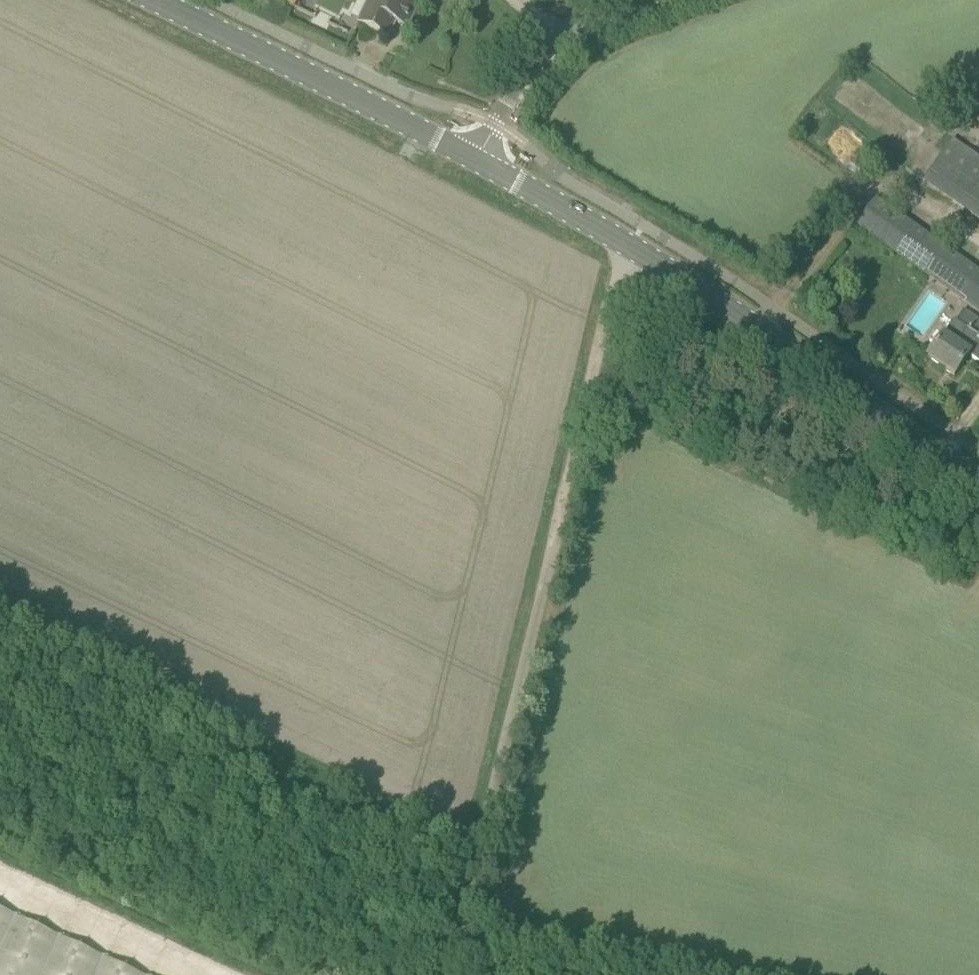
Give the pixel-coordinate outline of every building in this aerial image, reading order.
[(358,24),(384,36),(391,22),(407,29),(421,0),(370,0),(358,24)] [(952,140),(923,181),(978,219),(978,159),(952,140)] [(875,199),(857,225),(978,311),(978,272),(875,199)] [(963,310),(955,322),(954,321),(928,358),(954,376),(968,356),(978,363),(978,321),(963,310)] [(0,911),(0,974),(138,974),(0,911)]
